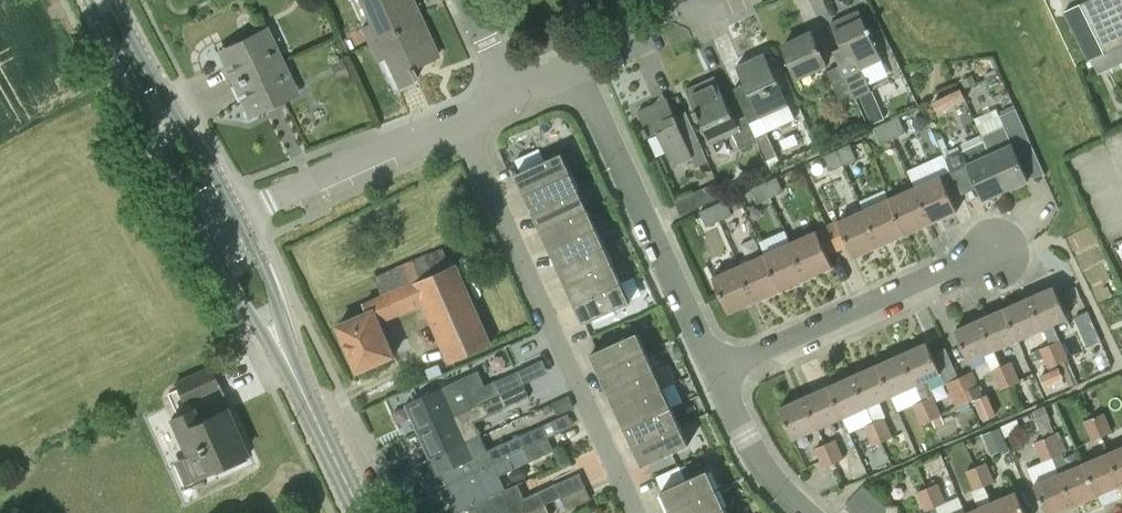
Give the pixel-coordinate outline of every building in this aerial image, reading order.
[(413,0),(359,0),(369,23),(362,26),(369,42),(415,21),(410,10),(416,7),(413,0)] [(1080,3),(1105,52),(1121,45),(1121,0),(1087,0),(1080,3)] [(1064,10),(1089,60),(1105,52),(1080,3),(1064,10)] [(862,68),(882,59),(860,10),(831,23),(844,51),(835,55),(839,65),(852,92),(853,92),(855,97),(872,90),(862,68)] [(377,59),(384,55),(398,85),(417,77),(412,67),(438,55),(421,19),(415,21),(369,42),(377,59)] [(233,83),(281,59),(267,28),(219,51),(233,83)] [(798,76),(827,63),(812,31),(784,44),(798,76)] [(750,122),(789,104),(766,52),(737,65),(749,91),(738,96),(747,115),(747,114),(750,122)] [(339,79),(349,75),(341,56),(331,61),(339,79)] [(249,115),(297,92),(281,59),(233,83),(249,115)] [(841,97),(852,92),(839,65),(828,70),(841,97)] [(962,78),(965,85),(976,81),(973,73),(962,78)] [(747,114),(747,115),(736,120),(715,75),(714,76),(715,78),(689,90),(688,87),(687,88),(711,140),(733,130),(741,148),(759,140),(757,137),(750,122),(747,114)] [(933,100),(939,111),(966,98),(961,87),(933,100)] [(686,111),(676,117),(667,97),(666,98),(667,101),(657,105),(656,102),(639,110),(646,127),(644,128),(647,136),(658,131),(673,165),(693,157),(697,166),(709,161),(686,111)] [(885,117),(879,103),(866,109),(873,123),(885,117)] [(984,140),(1006,189),(1029,179),(1018,155),(1034,148),(1016,109),(999,116),(1004,125),(982,135),(984,140)] [(906,131),(900,116),(887,122),(893,137),(906,131)] [(874,128),(881,143),(893,137),(887,122),(874,128)] [(767,132),(757,137),(759,140),(768,159),(777,155),(767,132)] [(938,139),(944,152),(949,150),(943,137),(938,139)] [(983,199),(1006,189),(984,140),(963,149),(946,156),(957,182),(973,175),(983,199)] [(850,143),(837,149),(844,164),(857,158),(850,143)] [(831,170),(844,164),(837,149),(824,155),(831,170)] [(525,192),(571,171),(563,152),(517,173),(525,192)] [(534,211),(580,189),(571,171),(525,192),(534,211)] [(958,211),(942,174),(916,186),(932,222),(958,211)] [(777,176),(764,182),(771,197),(784,191),(777,176)] [(706,187),(712,201),(722,197),(716,182),(706,187)] [(751,187),(758,203),(771,197),(764,182),(751,187)] [(932,222),(916,186),(890,198),(906,234),(932,222)] [(680,215),(712,201),(706,187),(675,200),(681,213),(679,214),(680,215)] [(542,229),(588,208),(580,189),(534,211),(542,229)] [(864,209),(880,245),(906,234),(890,198),(864,209)] [(726,199),(713,205),(720,220),(733,214),(726,199)] [(732,203),(735,210),(744,206),(741,199),(732,203)] [(700,211),(707,226),(720,220),(713,205),(700,211)] [(551,248),(597,227),(588,208),(542,229),(551,248)] [(838,220),(827,225),(839,249),(849,245),(854,257),(880,245),(864,209),(838,221),(838,220)] [(828,254),(839,249),(827,225),(791,241),(808,278),(833,266),(828,254)] [(559,266),(606,245),(597,227),(551,248),(559,266)] [(791,241),(765,253),(782,289),(808,278),(791,241)] [(491,344),(456,264),(447,245),(376,277),(384,295),(365,304),(368,311),(339,324),(358,370),(395,355),(379,319),(424,299),(452,361),(491,344)] [(568,285),(614,264),(606,245),(559,266),(568,285)] [(739,264),(756,301),(782,289),(765,253),(739,264)] [(576,304),(623,282),(614,264),(568,285),(576,304)] [(714,276),(730,312),(756,301),(739,264),(714,276)] [(623,282),(576,304),(585,322),(631,301),(623,282)] [(1053,324),(1069,317),(1055,285),(1030,296),(1044,328),(1050,343),(1059,363),(1060,362),(1070,385),(1079,382),(1053,324)] [(1019,338),(1044,328),(1030,296),(1005,307),(1019,338)] [(994,349),(995,349),(1019,338),(1005,307),(980,318),(994,349)] [(1002,365),(995,349),(994,349),(980,318),(956,329),(970,360),(985,353),(1001,388),(1010,384),(1002,365)] [(1082,333),(1088,346),(1102,340),(1096,327),(1082,333)] [(600,372),(646,350),(638,332),(592,353),(600,372)] [(903,352),(917,383),(941,373),(928,341),(903,352)] [(1049,367),(1059,363),(1050,343),(1040,347),(1049,367)] [(684,356),(679,345),(673,348),(679,358),(684,356)] [(1040,348),(1030,353),(1034,362),(1044,358),(1040,348)] [(609,390),(655,369),(646,350),(600,372),(609,390)] [(892,394),(917,383),(903,352),(878,363),(892,394)] [(1002,365),(1010,384),(1020,380),(1011,360),(1002,365)] [(868,405),(892,394),(878,363),(854,374),(868,405)] [(1063,376),(1059,366),(1041,374),(1045,384),(1063,376)] [(176,383),(183,398),(216,382),(209,368),(176,383)] [(617,409),(663,388),(655,369),(609,390),(617,409)] [(423,430),(524,384),(517,370),(494,381),(480,387),(478,382),(483,381),(478,370),(410,401),(423,430)] [(971,400),(976,398),(984,395),(973,370),(960,376),(971,400)] [(843,416),(868,405),(854,374),(829,385),(843,416)] [(958,406),(971,400),(960,376),(947,382),(958,406)] [(1065,384),(1062,377),(1054,380),(1057,387),(1065,384)] [(417,465),(481,436),(474,421),(506,407),(529,396),(524,384),(423,430),(435,455),(417,464),(417,465)] [(818,427),(843,416),(829,385),(804,396),(818,427)] [(626,428),(672,406),(663,388),(617,409),(626,428)] [(984,395),(976,398),(985,419),(997,414),(988,393),(984,395)] [(228,461),(231,466),(247,459),(227,414),(230,408),(224,395),(171,417),(187,454),(181,457),(191,481),(215,471),(213,468),(228,461)] [(556,401),(562,413),(575,407),(569,395),(556,401)] [(924,399),(932,419),(936,426),(945,422),(933,395),(924,399)] [(794,438),(818,427),(804,396),(780,407),(794,438)] [(923,423),(932,419),(924,399),(914,404),(923,423)] [(634,446),(681,425),(672,406),(626,428),(634,446)] [(1034,411),(1039,424),(1049,420),(1044,406),(1034,411)] [(1113,432),(1104,412),(1084,421),(1092,441),(1113,432)] [(875,421),(883,440),(893,436),(885,417),(875,421)] [(1063,452),(1055,433),(1049,420),(1039,424),(1045,437),(1073,504),(1098,494),(1084,462),(1069,468),(1063,452)] [(873,445),(883,440),(875,421),(865,426),(873,445)] [(525,448),(549,438),(543,424),(487,450),(481,436),(417,465),(424,480),(442,472),(447,483),(509,456),(525,449),(525,448)] [(643,465),(689,444),(681,425),(634,446),(643,465)] [(988,432),(997,454),(1009,449),(1000,427),(988,432)] [(1045,437),(1035,441),(1049,476),(1035,482),(1048,512),(1052,512),(1073,504),(1045,437)] [(525,448),(525,449),(531,461),(554,450),(549,438),(525,448)] [(834,462),(844,458),(836,439),(825,443),(834,462)] [(825,466),(834,462),(825,443),(816,447),(825,466)] [(1121,481),(1121,446),(1109,451),(1121,481)] [(1121,483),(1121,481),(1109,451),(1084,462),(1098,494),(1121,483)] [(515,468),(509,456),(447,483),(460,510),(472,505),(518,484),(524,481),(523,481),(506,489),(500,475),(515,468)] [(985,485),(995,481),(986,462),(977,466),(985,485)] [(985,485),(977,466),(967,470),(975,489),(972,490),(979,507),(967,512),(968,512),(997,512),(992,501),(985,485)] [(671,509),(717,488),(708,469),(662,490),(671,509)] [(586,486),(580,473),(521,499),(520,494),(522,493),(518,484),(472,505),(476,512),(525,512),(546,504),(562,496),(586,486)] [(927,486),(935,506),(946,502),(938,482),(927,486)] [(863,485),(844,505),(853,512),(894,512),(863,485)] [(586,486),(562,496),(568,509),(592,499),(586,486)] [(926,510),(935,506),(927,486),(918,490),(926,510)] [(726,506),(717,488),(671,509),(673,512),(711,512),(726,506)] [(997,512),(1026,512),(1017,491),(992,501),(997,512)] [(546,504),(525,512),(550,512),(546,504)]
